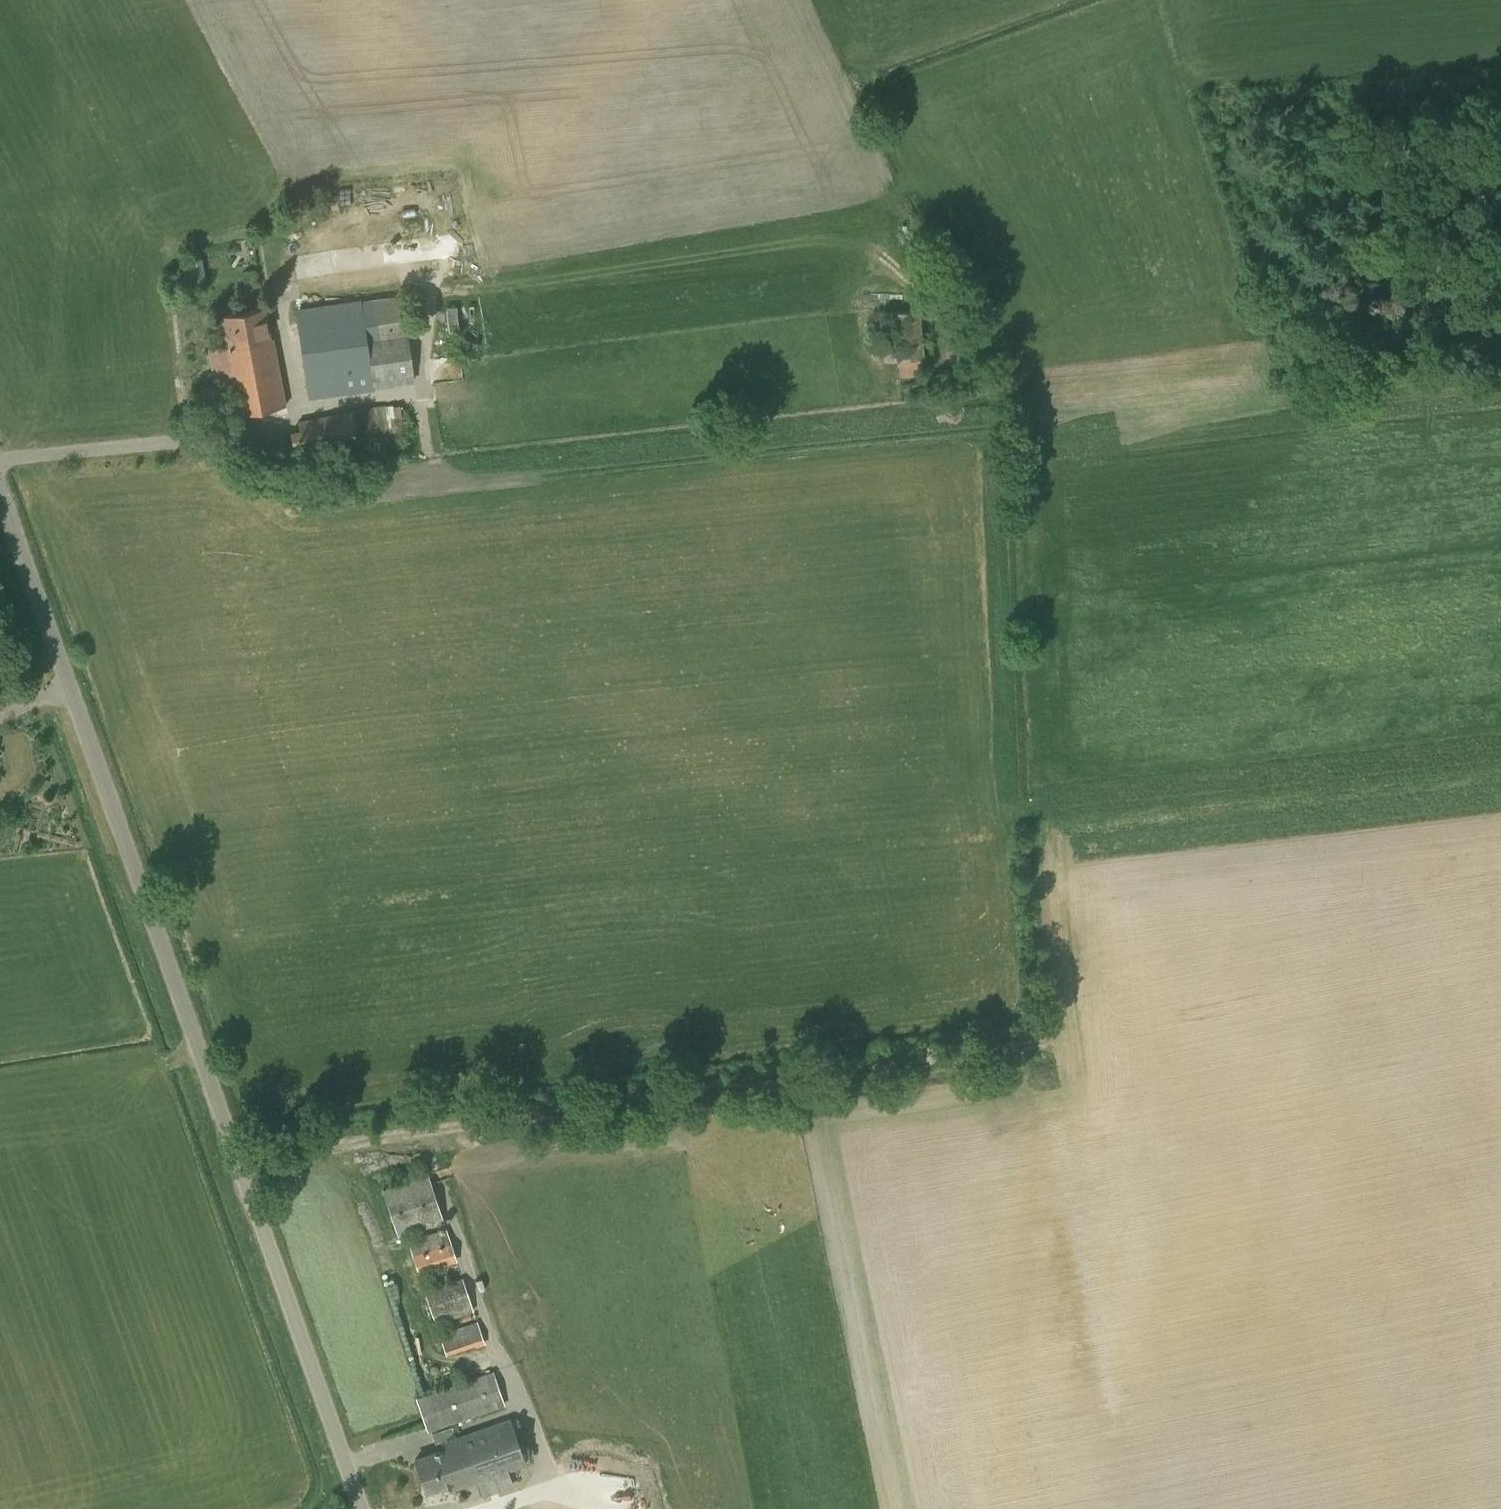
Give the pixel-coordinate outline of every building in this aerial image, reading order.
[(310,397),(385,386),(415,382),(409,340),(403,294),(364,299),(364,300),(297,309),(310,397)] [(458,330),(457,305),(447,306),(448,330),(458,330)] [(271,338),(265,307),(220,315),(226,345),(209,348),(218,399),(233,397),(236,414),(286,405),(274,338),(271,338)] [(883,361),(924,357),(919,309),(879,312),(883,361)] [(384,406),(383,404),(298,420),(299,428),(289,430),(293,453),(377,437),(377,438),(391,436),(388,418),(390,418),(393,437),(405,435),(400,404),(393,405),(393,404),(384,406)] [(293,1134),(299,1132),(296,1124),(290,1126),(293,1134)] [(398,1237),(444,1222),(428,1173),(382,1188),(398,1237)] [(419,1273),(457,1261),(446,1227),(408,1240),(419,1273)] [(436,1323),(474,1310),(462,1276),(424,1289),(436,1323)] [(475,1348),(485,1344),(477,1320),(438,1333),(446,1355),(474,1345),(475,1348)] [(427,1432),(506,1405),(493,1370),(415,1398),(427,1432)] [(465,1449),(477,1482),(526,1465),(509,1419),(458,1437),(463,1450),(465,1449)] [(442,1494),(477,1482),(465,1449),(463,1450),(458,1437),(442,1442),(445,1448),(414,1459),(426,1493),(440,1488),(442,1494)]
